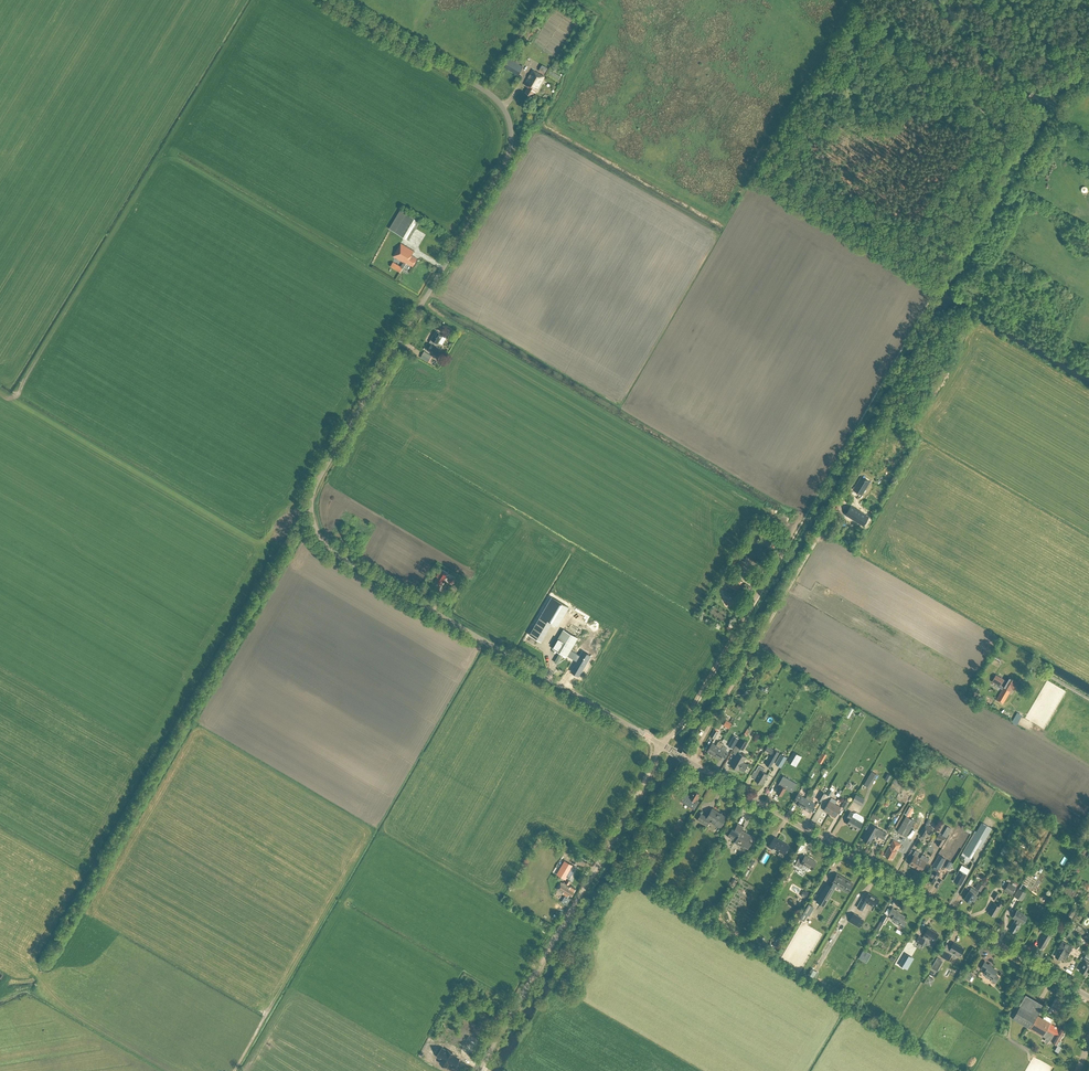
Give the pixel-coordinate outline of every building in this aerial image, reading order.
[(523,66),(509,59),(504,67),(518,75),(523,66)] [(544,77),(533,70),(525,84),(529,87),(526,92),(532,96),(535,91),(536,91),(544,77)] [(420,221),(401,209),(390,228),(409,240),(420,221)] [(414,251),(401,243),(394,256),(404,262),(401,266),(393,262),(391,266),(401,272),(406,263),(412,267),(417,259),(411,255),(414,251)] [(384,263),(381,268),(392,274),(394,269),(384,263)] [(428,350),(437,355),(441,349),(436,346),(438,343),(438,344),(443,335),(436,331),(429,342),(431,344),(428,350)] [(429,362),(432,356),(424,351),(420,358),(429,362)] [(861,477),(853,489),(862,494),(869,482),(861,477)] [(850,508),(846,514),(861,523),(866,515),(851,506),(850,508)] [(746,557),(737,551),(734,556),(739,559),(734,567),(740,571),(745,562),(744,561),(746,557)] [(436,576),(438,577),(439,577),(435,583),(439,585),(440,584),(441,585),(446,576),(450,578),(448,582),(452,584),(456,578),(440,569),(436,576)] [(736,590),(741,582),(730,575),(725,582),(732,587),(730,589),(728,588),(724,594),(735,601),(736,600),(737,601),(739,597),(738,596),(739,595),(734,592),(735,589),(736,590)] [(552,597),(529,635),(541,641),(552,622),(558,626),(569,607),(552,597)] [(577,637),(564,629),(553,648),(554,649),(557,650),(560,652),(563,654),(567,656),(577,637)] [(571,649),(567,655),(577,661),(576,664),(578,665),(574,671),(579,674),(588,659),(581,654),(580,655),(571,649)] [(563,654),(560,652),(554,661),(558,664),(563,654)] [(995,685),(1002,689),(996,699),(1003,703),(1011,688),(1013,689),(1017,682),(1009,677),(1006,681),(1003,679),(996,675),(992,681),(996,684),(995,685)] [(726,720),(723,725),(729,728),(732,723),(726,720)] [(714,739),(718,732),(714,729),(710,736),(714,739)] [(742,738),(737,746),(743,750),(748,742),(742,738)] [(732,739),(728,746),(732,749),(737,741),(732,739)] [(712,743),(707,751),(714,755),(719,747),(721,742),(718,740),(717,743),(716,745),(712,743)] [(719,747),(714,755),(720,759),(722,756),(725,758),(728,752),(725,751),(727,748),(723,745),(724,744),(722,743),(721,742),(719,747)] [(770,767),(779,752),(768,746),(765,750),(772,754),(765,764),(770,767)] [(738,751),(736,755),(730,765),(738,770),(739,768),(744,771),(748,764),(743,761),(746,756),(738,751)] [(793,751),(787,761),(796,766),(802,756),(793,751)] [(793,769),(797,773),(805,765),(801,761),(793,769)] [(758,773),(754,779),(762,784),(768,774),(763,771),(765,768),(759,765),(755,771),(758,773)] [(871,770),(863,784),(864,784),(867,786),(870,782),(876,773),(871,770)] [(781,785),(776,792),(781,795),(785,788),(792,792),(797,783),(792,780),(787,777),(783,775),(778,784),(781,785)] [(685,792),(681,801),(695,809),(700,801),(696,799),(699,793),(694,791),(691,796),(685,792)] [(817,799),(821,801),(825,793),(822,791),(817,799)] [(805,798),(802,796),(802,795),(798,793),(793,801),(797,803),(796,804),(803,808),(811,795),(808,793),(805,798)] [(856,794),(852,800),(861,805),(865,799),(856,794)] [(811,795),(803,808),(810,812),(815,803),(811,801),(813,796),(811,795)] [(841,806),(845,808),(850,801),(846,798),(841,806)] [(829,800),(823,810),(829,813),(835,804),(829,800)] [(663,801),(658,809),(659,810),(664,813),(667,808),(669,804),(663,801)] [(841,807),(835,804),(829,813),(835,817),(841,807)] [(726,816),(712,808),(707,817),(701,813),(702,812),(698,819),(707,825),(709,820),(715,824),(714,825),(719,828),(726,816)] [(858,830),(862,822),(851,816),(853,813),(850,811),(847,817),(850,819),(847,823),(858,830)] [(873,813),(869,819),(873,821),(875,818),(878,820),(880,817),(873,813)] [(906,815),(897,831),(906,836),(915,821),(906,815)] [(992,828),(982,822),(964,853),(971,857),(978,846),(980,848),(992,828)] [(744,846),(748,848),(751,842),(749,840),(750,838),(753,839),(754,837),(742,829),(743,827),(738,823),(734,829),(732,828),(727,836),(735,840),(734,842),(743,847),(744,846)] [(872,824),(868,830),(863,839),(869,843),(872,838),(873,838),(874,836),(875,836),(877,836),(883,839),(887,833),(872,824)] [(919,834),(924,837),(927,833),(930,834),(932,830),(925,825),(919,834)] [(938,833),(936,838),(938,840),(936,844),(941,847),(946,838),(946,837),(938,833)] [(789,846),(778,839),(774,836),(768,847),(772,849),(774,847),(780,851),(778,854),(783,857),(789,846)] [(889,846),(885,854),(886,855),(885,856),(890,859),(891,857),(893,858),(897,850),(895,849),(896,848),(898,849),(901,844),(893,839),(891,843),(890,844),(891,845),(892,846),(892,847),(890,846),(889,846)] [(914,855),(909,864),(915,867),(920,858),(917,856),(919,852),(915,850),(913,854),(914,855)] [(920,858),(915,867),(921,870),(926,862),(927,863),(929,858),(926,856),(922,854),(920,858)] [(939,854),(932,865),(934,866),(939,869),(945,858),(939,854)] [(816,862),(805,855),(803,858),(800,856),(795,864),(806,871),(809,867),(812,869),(816,862)] [(573,866),(565,861),(559,871),(567,876),(573,866)] [(962,865),(953,881),(960,884),(961,883),(969,869),(962,865)] [(931,875),(929,879),(933,882),(934,880),(935,881),(940,873),(937,872),(939,869),(934,866),(932,869),(933,870),(931,875)] [(826,883),(818,896),(816,901),(825,906),(835,888),(834,887),(835,886),(848,893),(854,882),(837,873),(832,883),(830,885),(826,883)] [(975,887),(981,891),(985,885),(985,886),(988,880),(985,878),(982,884),(978,881),(975,887)] [(1004,889),(1012,894),(1017,886),(1016,886),(1018,883),(1014,881),(1012,884),(1009,882),(1004,889)] [(561,882),(557,888),(563,892),(563,893),(565,895),(568,896),(569,894),(571,895),(575,889),(570,886),(570,887),(561,882)] [(974,902),(978,896),(975,894),(975,893),(976,893),(978,891),(971,887),(969,891),(964,898),(970,902),(971,900),(974,902)] [(1014,896),(1022,900),(1026,893),(1018,888),(1014,896)] [(791,895),(798,897),(799,890),(793,889),(791,895)] [(803,890),(801,895),(806,899),(809,893),(803,890)] [(879,899),(868,893),(864,900),(864,901),(863,903),(860,901),(857,907),(862,910),(865,904),(866,902),(875,907),(879,899)] [(565,895),(561,901),(565,904),(569,897),(568,896),(565,895)] [(988,912),(995,916),(1002,903),(999,901),(998,904),(994,902),(988,912)] [(898,925),(903,928),(906,922),(903,920),(905,916),(899,912),(900,910),(896,908),(896,910),(893,908),(894,907),(892,906),(888,914),(892,916),(891,918),(895,921),(894,923),(897,924),(898,922),(899,923),(898,925)] [(1071,909),(1067,916),(1072,919),(1076,912),(1071,909)] [(1014,922),(1013,922),(1009,929),(1015,932),(1019,925),(1021,922),(1023,923),(1027,916),(1017,910),(1013,918),(1015,919),(1014,922)] [(848,921),(859,928),(864,919),(860,917),(861,917),(854,912),(848,921)] [(1036,930),(1041,932),(1045,924),(1041,922),(1036,930)] [(1070,924),(1065,933),(1069,936),(1074,926),(1070,924)] [(938,934),(928,927),(924,935),(922,938),(918,935),(915,941),(922,944),(925,939),(924,939),(926,936),(934,941),(938,934)] [(1043,947),(1044,948),(1050,938),(1051,938),(1053,934),(1046,929),(1039,941),(1039,942),(1037,946),(1042,949),(1043,947)] [(1059,948),(1055,956),(1060,959),(1061,957),(1065,959),(1069,953),(1068,952),(1072,946),(1062,941),(1058,947),(1059,948)] [(943,950),(944,951),(941,956),(948,960),(951,955),(955,958),(957,954),(960,956),(964,948),(953,942),(951,946),(946,943),(943,950)] [(1087,952),(1084,957),(1086,959),(1080,970),(1086,974),(1088,971),(1088,954),(1087,952)] [(905,953),(899,964),(904,968),(911,956),(905,953)] [(937,958),(932,967),(936,970),(942,961),(937,958)] [(992,966),(992,965),(989,963),(988,964),(986,962),(986,961),(985,960),(980,968),(984,971),(983,973),(985,975),(985,976),(989,979),(990,977),(991,978),(990,980),(995,983),(999,976),(995,974),(997,969),(992,966)] [(1057,1044),(1065,1029),(1059,1026),(1058,1028),(1050,1023),(1052,1019),(1045,1015),(1043,1019),(1020,1006),(1013,1018),(1057,1044)] [(443,1049),(438,1056),(443,1059),(441,1062),(447,1066),(449,1062),(454,1066),(457,1062),(456,1062),(456,1061),(458,1058),(458,1057),(453,1055),(454,1054),(448,1050),(447,1051),(443,1049)]
